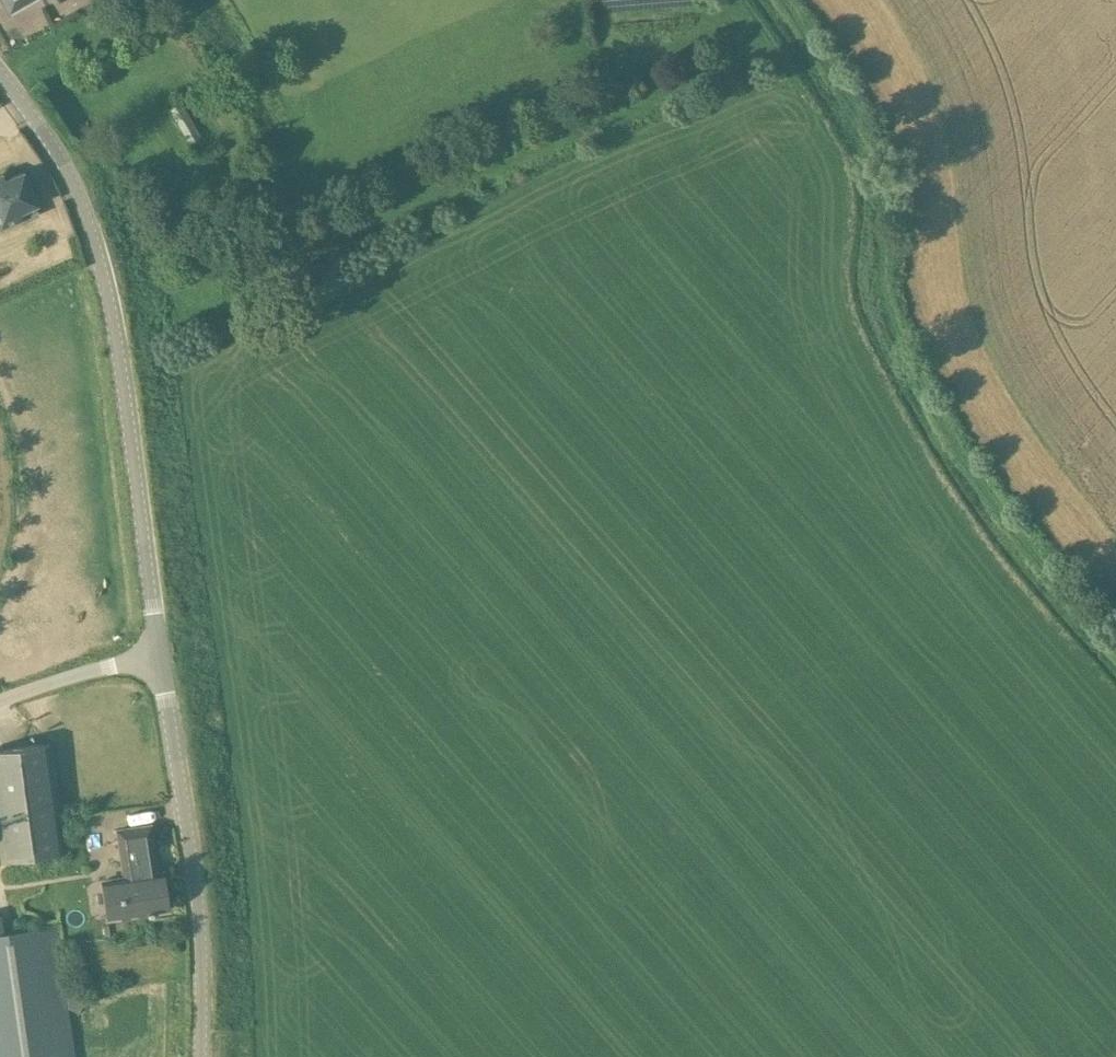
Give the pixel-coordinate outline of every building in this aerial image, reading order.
[(8,12),(29,0),(2,0),(8,12)] [(0,175),(0,226),(20,218),(17,213),(37,204),(23,172),(5,180),(3,174),(0,175)] [(0,751),(0,854),(1,862),(66,853),(51,744),(0,751)] [(151,825),(117,830),(124,878),(102,881),(108,919),(168,910),(162,872),(158,873),(151,825)] [(1,914),(0,914),(0,1056),(77,1056),(58,925),(4,933),(1,914)]
